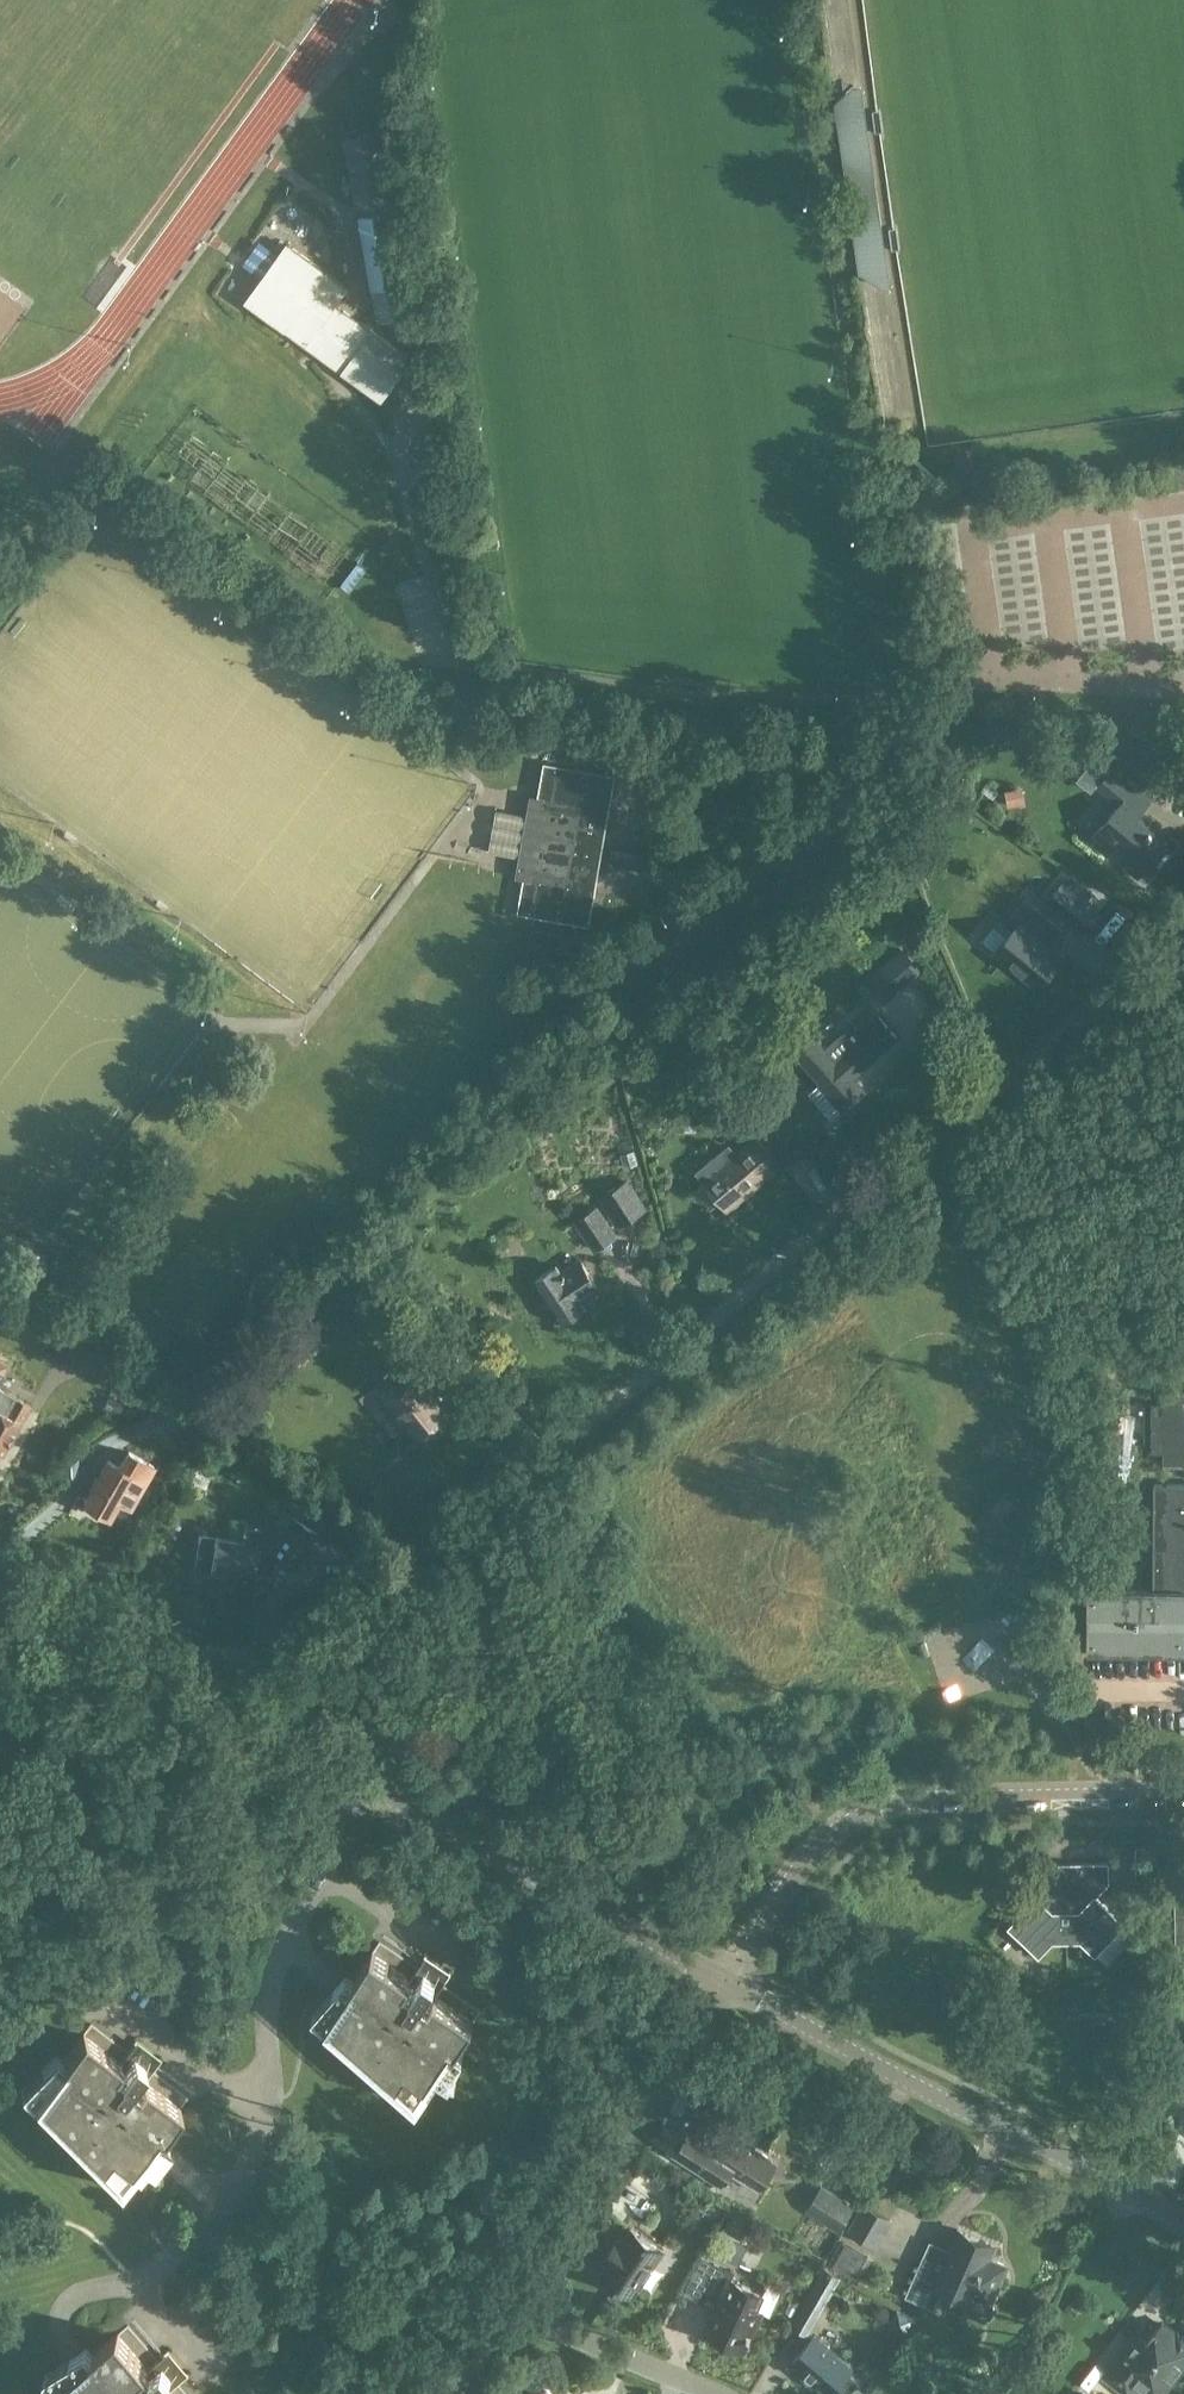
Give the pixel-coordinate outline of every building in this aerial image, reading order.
[(358,217),(377,323),(425,314),(423,301),(414,303),(410,281),(402,283),(389,211),(358,217)] [(349,287),(287,243),(246,301),(383,400),(413,359),(337,304),(349,287)] [(525,878),(519,913),(590,925),(616,775),(544,762),(538,797),(532,796),(518,876),(525,878)] [(1120,805),(1090,840),(1107,854),(1118,841),(1149,867),(1167,844),(1136,818),(1153,799),(1126,777),(1128,774),(1116,764),(1097,786),(1120,805)] [(1098,913),(1061,883),(1046,902),(1083,931),(1098,913)] [(1036,934),(1049,917),(1025,897),(1004,921),(1012,928),(994,951),(1037,987),(1051,970),(1053,973),(1063,961),(1061,959),(1063,956),(1036,934)] [(561,935),(534,930),(533,930),(529,953),(557,958),(561,935)] [(901,949),(865,981),(886,1004),(922,971),(901,949)] [(822,1081),(820,1083),(844,1109),(865,1090),(852,1076),(898,1036),(879,1014),(856,1034),(861,1039),(837,1061),(814,1035),(796,1051),(822,1081)] [(747,1039),(758,1024),(747,1016),(736,1031),(747,1039)] [(777,1105),(765,1113),(782,1138),(794,1129),(777,1105)] [(775,1169),(752,1140),(737,1152),(730,1144),(697,1171),(727,1208),(775,1169)] [(598,1206),(576,1221),(594,1249),(616,1234),(598,1206)] [(600,1288),(580,1258),(561,1271),(557,1264),(535,1279),(563,1321),(585,1307),(581,1301),(600,1288)] [(8,1363),(0,1358),(0,1378),(8,1363)] [(385,1397),(418,1438),(451,1412),(417,1370),(385,1397)] [(1166,1456),(1183,1456),(1183,1379),(1166,1379),(1166,1456)] [(2,1455),(30,1404),(0,1387),(0,1454),(2,1455)] [(101,1512),(109,1517),(118,1501),(130,1508),(154,1466),(130,1451),(121,1466),(109,1459),(102,1471),(84,1502),(91,1506),(91,1510),(100,1515),(101,1512)] [(1183,1656),(1183,1484),(1154,1484),(1153,1591),(1088,1591),(1087,1656),(1183,1656)] [(242,1541),(199,1535),(195,1565),(211,1567),(210,1570),(211,1570),(211,1574),(227,1576),(227,1577),(233,1578),(234,1572),(253,1575),(253,1572),(269,1574),(279,1559),(293,1568),(317,1531),(292,1515),(283,1530),(244,1525),(242,1541)] [(732,1843),(743,1827),(732,1820),(721,1836),(732,1843)] [(1095,1862),(1095,1865),(1036,1866),(1037,1885),(1044,1892),(1009,1928),(1039,1957),(1053,1943),(1081,1942),(1096,1956),(1098,1954),(1108,1964),(1135,1936),(1095,1897),(1109,1882),(1109,1862),(1095,1862)] [(436,1981),(425,1973),(413,1991),(407,1987),(412,1979),(373,1953),(356,1978),(326,2023),(419,2105),(475,2021),(435,1995),(430,2003),(424,1999),(436,1981)] [(145,2066),(134,2057),(121,2075),(115,2070),(121,2063),(83,2034),(32,2101),(119,2189),(180,2109),(143,2080),(137,2088),(132,2083),(145,2066)] [(691,2129),(684,2140),(680,2140),(675,2147),(676,2151),(674,2155),(705,2174),(705,2173),(722,2183),(730,2171),(761,2190),(779,2161),(729,2130),(720,2143),(709,2136),(707,2139),(691,2129)] [(663,2152),(650,2162),(679,2202),(693,2191),(663,2152)] [(805,2210),(838,2231),(855,2205),(822,2184),(805,2210)] [(877,2248),(894,2219),(865,2202),(848,2231),(877,2248)] [(600,2276),(632,2297),(664,2249),(632,2228),(623,2241),(619,2238),(604,2260),(609,2263),(600,2276)] [(921,2263),(905,2298),(926,2307),(936,2286),(969,2301),(966,2307),(968,2312),(986,2320),(992,2317),(993,2310),(991,2304),(1008,2267),(991,2259),(996,2247),(959,2230),(941,2271),(921,2263)] [(743,2247),(723,2238),(714,2257),(734,2266),(743,2247)] [(872,2258),(842,2240),(829,2262),(859,2279),(872,2258)] [(715,2264),(702,2292),(720,2300),(708,2326),(723,2333),(721,2339),(745,2350),(762,2312),(756,2309),(763,2294),(731,2279),(733,2273),(715,2264)] [(841,2279),(826,2270),(807,2301),(808,2302),(793,2326),(807,2335),(841,2279)] [(897,2307),(888,2324),(905,2334),(914,2317),(897,2307)] [(1163,2393),(1183,2366),(1183,2331),(1178,2331),(1176,2335),(1162,2324),(1148,2342),(1144,2339),(1134,2353),(1130,2350),(1108,2377),(1128,2393),(1141,2376),(1163,2393)] [(163,2367),(147,2381),(142,2376),(149,2369),(119,2333),(54,2388),(58,2393),(157,2393),(155,2392),(172,2378),(163,2367)] [(814,2337),(791,2364),(810,2380),(812,2376),(831,2392),(832,2391),(835,2393),(849,2393),(859,2382),(848,2372),(851,2368),(814,2337)] [(545,2384),(532,2393),(553,2393),(545,2384)]
